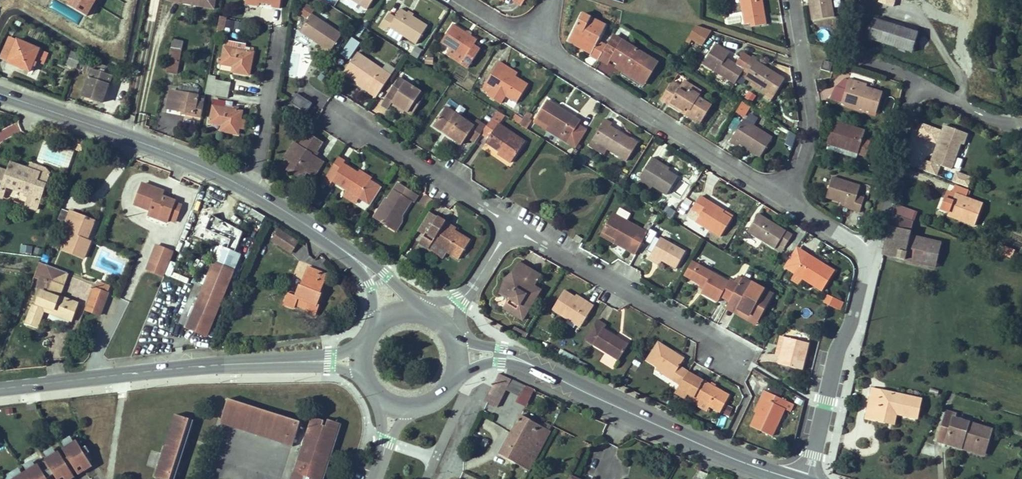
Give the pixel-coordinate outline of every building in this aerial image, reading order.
[(196,1),(195,5),(214,9),(216,0),(189,0),(196,1)] [(245,1),(259,3),(272,5),(272,8),(280,9),(281,0),(246,0),(245,1)] [(367,9),(373,0),(352,0),(367,9)] [(762,0),(740,0),(744,25),(750,24),(751,27),(766,24),(762,0)] [(812,21),(834,17),(831,0),(809,0),(812,21)] [(309,19),(300,32),(313,40),(323,47),(322,49),(329,54),(342,35),(312,15),(315,10),(307,5),(301,14),(309,19)] [(427,26),(401,9),(395,17),(389,13),(381,26),(387,30),(389,27),(391,28),(403,36),(416,44),(427,26)] [(591,55),(599,59),(605,50),(607,46),(598,41),(606,25),(583,13),(570,38),(585,45),(583,49),(592,53),(591,55)] [(226,20),(225,27),(242,30),(243,22),(226,20)] [(912,53),(918,33),(874,20),(868,39),(912,53)] [(477,40),(453,24),(441,43),(450,48),(466,58),(462,64),(469,68),(480,50),(474,45),(477,40)] [(711,30),(696,25),(689,37),(702,45),(711,30)] [(403,36),(391,28),(387,34),(399,41),(403,36)] [(299,34),(311,43),(313,40),(300,32),(299,34)] [(657,62),(613,35),(607,46),(605,50),(613,55),(610,59),(617,63),(645,81),(657,62)] [(10,36),(0,58),(0,59),(7,62),(17,40),(10,36)] [(349,60),(359,41),(350,36),(340,55),(349,60)] [(40,49),(17,40),(7,62),(30,72),(35,61),(40,49)] [(183,42),(173,40),(167,72),(177,74),(183,42)] [(744,70),(751,59),(743,54),(737,65),(726,58),(730,53),(716,44),(703,63),(735,84),(744,70)] [(220,70),(249,75),(254,49),(246,47),(245,51),(224,47),(222,59),(219,58),(218,63),(221,64),(220,70)] [(416,47),(411,54),(417,58),(422,51),(416,47)] [(466,58),(450,48),(447,54),(462,64),(466,58)] [(42,64),(47,53),(40,49),(35,61),(42,64)] [(613,55),(605,50),(599,59),(598,60),(607,65),(610,59),(613,55)] [(77,69),(82,56),(72,52),(67,65),(77,69)] [(210,56),(201,53),(199,59),(209,62),(210,56)] [(376,98),(391,76),(357,53),(344,73),(357,82),(368,89),(366,92),(376,98)] [(102,66),(82,56),(77,69),(90,74),(92,69),(100,72),(102,66)] [(751,59),(744,70),(748,73),(745,78),(752,83),(750,86),(765,96),(768,93),(774,97),(787,77),(772,67),(770,71),(755,61),(758,57),(753,56),(751,59)] [(830,72),(833,64),(824,61),(821,69),(830,72)] [(499,62),(482,89),(489,93),(492,88),(507,96),(517,103),(528,84),(515,76),(503,69),(505,66),(499,62)] [(645,81),(617,63),(615,67),(643,85),(645,81)] [(503,69),(515,76),(517,73),(505,66),(503,69)] [(103,103),(112,76),(92,69),(90,74),(82,95),(103,103)] [(207,86),(230,90),(231,83),(214,80),(214,77),(209,76),(207,86)] [(412,115),(425,95),(399,78),(381,106),(388,110),(391,105),(393,103),(405,110),(412,115)] [(849,80),(845,79),(836,87),(846,90),(842,103),(876,114),(883,93),(866,88),(855,84),(856,81),(849,79),(849,80)] [(682,85),(698,95),(700,91),(685,81),(682,85)] [(366,92),(368,89),(357,82),(355,84),(366,92)] [(698,95),(682,85),(681,87),(673,82),(662,100),(670,105),(671,103),(684,111),(686,107),(689,109),(686,115),(700,124),(711,106),(698,97),(699,95),(698,95)] [(230,90),(207,86),(205,94),(228,98),(230,90)] [(846,90),(836,87),(830,100),(842,103),(846,90)] [(503,102),(507,96),(492,88),(489,93),(503,102)] [(201,117),(205,97),(171,91),(168,109),(186,112),(185,114),(201,117)] [(745,99),(752,102),(756,94),(748,91),(745,99)] [(294,93),(289,101),(307,113),(312,105),(294,93)] [(576,148),(587,130),(578,125),(581,121),(548,100),(534,122),(560,139),(561,138),(576,148)] [(749,106),(743,102),(738,110),(744,113),(749,106)] [(403,113),(405,110),(393,103),(391,105),(403,113)] [(671,103),(670,105),(686,115),(689,109),(686,107),(684,111),(671,103)] [(213,106),(211,118),(223,120),(222,125),(221,131),(238,134),(239,129),(244,129),(245,120),(240,119),(242,112),(238,111),(239,107),(234,106),(234,108),(234,110),(224,108),(225,106),(220,105),(219,108),(213,106)] [(481,134),(486,126),(478,120),(474,126),(447,107),(434,125),(462,144),(467,137),(475,142),(481,134)] [(506,116),(497,110),(486,126),(481,134),(488,139),(486,142),(500,153),(505,155),(503,158),(511,163),(525,142),(500,124),(506,116)] [(533,115),(527,112),(523,119),(520,124),(527,129),(532,121),(530,120),(533,115)] [(512,120),(520,124),(523,119),(516,114),(512,120)] [(638,144),(611,126),(612,124),(606,120),(589,145),(604,155),(607,149),(626,162),(638,144)] [(760,157),(772,138),(744,120),(730,142),(736,146),(738,143),(749,150),(760,157)] [(865,131),(834,121),(827,144),(828,144),(858,154),(866,156),(870,141),(863,139),(865,131)] [(946,128),(933,163),(951,169),(960,144),(964,146),(968,137),(946,128)] [(796,136),(790,132),(787,140),(788,140),(786,145),(792,148),(796,136)] [(322,142),(307,133),(299,145),(297,144),(287,161),(291,164),(287,171),(297,178),(302,170),(306,173),(314,178),(324,162),(315,157),(311,162),(308,160),(314,151),(316,152),(322,142)] [(42,142),(38,160),(69,168),(74,150),(42,142)] [(284,159),(287,161),(297,144),(294,142),(284,159)] [(747,153),(749,150),(738,143),(736,146),(747,153)] [(858,154),(828,144),(827,149),(857,159),(858,154)] [(316,152),(314,151),(308,160),(311,162),(315,157),(317,153),(316,152)] [(584,166),(586,163),(575,156),(576,154),(573,152),(571,156),(574,158),(572,162),(584,166)] [(345,162),(338,157),(323,181),(330,186),(333,182),(347,190),(359,198),(368,204),(379,186),(370,181),(358,173),(344,164),(345,162)] [(659,162),(652,158),(639,178),(642,180),(653,187),(666,195),(677,178),(668,171),(657,165),(659,162)] [(657,165),(668,171),(669,169),(659,162),(657,165)] [(4,185),(30,195),(26,206),(37,210),(49,175),(43,168),(31,164),(29,169),(11,163),(8,172),(0,169),(0,191),(1,192),(4,185)] [(301,180),(306,173),(302,170),(297,178),(301,180)] [(957,170),(952,181),(968,187),(973,176),(957,170)] [(360,171),(358,173),(370,181),(372,178),(360,171)] [(858,196),(861,186),(833,177),(827,198),(841,203),(854,206),(852,210),(860,213),(865,198),(858,196)] [(653,187),(642,180),(639,184),(650,192),(653,187)] [(416,195),(398,183),(388,200),(386,199),(379,210),(383,212),(377,221),(393,231),(400,221),(395,218),(398,213),(402,216),(411,201),(416,195)] [(158,195),(159,190),(143,184),(135,204),(151,210),(149,215),(168,222),(169,219),(176,221),(182,205),(175,203),(175,201),(162,196),(158,195)] [(941,208),(949,212),(966,218),(965,221),(975,225),(983,204),(966,197),(969,190),(955,185),(952,193),(947,191),(941,208)] [(379,186),(368,204),(370,205),(381,188),(379,186)] [(356,204),(359,198),(347,190),(343,196),(356,204)] [(696,222),(720,237),(732,218),(723,213),(725,211),(700,196),(692,210),(700,215),(696,222)] [(312,203),(322,210),(326,203),(316,197),(312,203)] [(360,199),(356,204),(365,210),(368,205),(360,199)] [(895,204),(893,213),(914,221),(915,212),(895,204)] [(58,220),(66,223),(70,212),(62,209),(58,220)] [(374,218),(377,221),(383,212),(379,210),(374,218)] [(700,215),(692,210),(687,217),(696,222),(700,215)] [(65,225),(72,229),(63,250),(84,259),(90,242),(86,241),(84,240),(86,236),(88,236),(94,221),(70,212),(66,223),(65,225)] [(438,217),(429,212),(417,231),(424,235),(426,232),(428,233),(438,217)] [(966,218),(949,212),(948,215),(965,221),(966,218)] [(400,221),(393,231),(396,233),(403,222),(402,216),(398,213),(395,218),(400,221)] [(643,241),(648,233),(613,213),(602,232),(616,240),(614,243),(635,255),(643,241)] [(914,221),(893,213),(890,226),(911,231),(914,221)] [(793,234),(759,214),(748,233),(775,249),(778,243),(785,247),(793,234)] [(445,222),(438,217),(428,233),(426,232),(424,235),(419,243),(428,249),(432,243),(447,252),(458,260),(470,241),(454,231),(444,225),(445,222)] [(444,225),(454,231),(456,228),(445,222),(444,225)] [(911,231),(890,226),(883,255),(905,260),(910,235),(911,231)] [(657,233),(650,229),(648,233),(643,241),(651,245),(657,233)] [(279,230),(272,240),(291,253),(298,243),(279,230)] [(616,240),(602,232),(600,236),(614,243),(616,240)] [(583,239),(576,235),(573,240),(580,244),(583,239)] [(910,235),(905,260),(935,267),(941,243),(910,235)] [(686,252),(660,238),(650,255),(661,261),(676,269),(686,252)] [(443,258),(447,252),(432,243),(428,249),(443,258)] [(167,269),(174,252),(156,245),(149,262),(167,269)] [(1010,250),(1000,246),(997,253),(1007,257),(1010,250)] [(240,255),(221,247),(208,277),(204,287),(199,284),(196,283),(179,323),(188,327),(187,328),(207,336),(240,255)] [(807,254),(797,247),(784,267),(795,274),(807,254)] [(814,258),(807,254),(795,274),(803,279),(823,291),(835,271),(824,264),(823,266),(813,260),(814,258)] [(402,255),(398,261),(421,275),(424,270),(402,255)] [(661,261),(650,255),(649,258),(660,264),(661,261)] [(730,301),(743,278),(738,276),(735,282),(730,279),(729,281),(692,261),(684,276),(701,285),(705,287),(703,290),(701,293),(718,302),(721,297),(730,301)] [(68,273),(40,262),(34,276),(41,279),(42,278),(63,286),(68,273)] [(164,276),(167,269),(149,262),(147,269),(164,276)] [(534,271),(519,263),(501,294),(508,298),(509,302),(504,309),(523,320),(541,291),(534,286),(527,282),(534,271)] [(315,304),(326,275),(308,268),(298,295),(290,292),(284,305),(293,309),(295,305),(306,310),(305,313),(314,317),(318,306),(315,304)] [(540,275),(534,271),(527,282),(534,286),(540,275)] [(428,274),(426,278),(444,290),(447,286),(428,274)] [(803,279),(795,274),(791,280),(799,285),(803,279)] [(203,275),(199,284),(204,287),(208,277),(203,275)] [(773,293),(744,276),(743,278),(730,301),(728,304),(758,320),(773,293)] [(63,286),(42,278),(41,279),(37,290),(38,291),(26,323),(37,327),(43,310),(45,307),(53,310),(51,313),(71,321),(77,304),(59,297),(63,286)] [(110,287),(98,282),(95,289),(108,294),(110,287)] [(95,289),(94,289),(86,310),(100,315),(108,294),(95,289)] [(565,291),(552,310),(580,328),(594,306),(587,301),(585,304),(575,298),(565,291)] [(577,295),(575,298),(585,304),(587,301),(577,295)] [(839,301),(828,295),(824,303),(836,309),(839,301)] [(844,303),(839,301),(836,309),(840,311),(844,303)] [(758,320),(728,304),(726,308),(756,325),(758,320)] [(605,325),(597,320),(594,325),(602,330),(603,328),(605,325)] [(629,344),(603,328),(602,330),(594,325),(585,340),(619,361),(629,344)] [(512,332),(525,339),(528,334),(515,327),(512,332)] [(780,356),(785,338),(780,336),(775,355),(780,356)] [(803,370),(809,344),(785,338),(780,356),(778,364),(803,370)] [(680,385),(688,372),(680,367),(685,359),(677,354),(676,356),(673,354),(674,353),(658,342),(646,361),(657,368),(673,378),(671,380),(680,385)] [(673,378),(657,368),(656,370),(671,380),(673,378)] [(730,396),(688,372),(680,385),(675,393),(685,399),(688,395),(710,407),(720,413),(730,396)] [(506,389),(511,379),(499,373),(485,401),(497,407),(506,389)] [(511,379),(506,389),(521,397),(526,386),(511,379)] [(769,385),(765,391),(779,398),(782,391),(769,385)] [(921,399),(872,389),(867,418),(888,423),(891,410),(895,411),(894,413),(896,414),(917,418),(921,399)] [(765,391),(761,399),(765,401),(758,414),(756,413),(750,426),(772,437),(779,422),(785,409),(791,412),(794,405),(779,398),(765,391)] [(707,412),(710,407),(688,395),(685,399),(707,412)] [(229,399),(221,424),(292,447),(300,422),(229,399)] [(765,401),(761,399),(754,412),(756,413),(758,414),(765,401)] [(896,414),(894,413),(895,411),(891,410),(888,423),(894,424),(896,414)] [(955,415),(945,412),(938,437),(947,439),(946,444),(961,449),(963,443),(986,450),(992,431),(954,419),(955,415)] [(160,478),(171,478),(190,420),(176,415),(156,478),(160,478)] [(340,424),(312,415),(302,447),(300,447),(290,478),(322,478),(340,424)] [(517,464),(537,424),(522,415),(500,454),(517,464)] [(781,429),(779,422),(772,437),(777,439),(781,429)] [(537,424),(517,464),(529,471),(550,431),(537,424)] [(61,442),(64,448),(73,442),(70,437),(61,442)] [(47,478),(54,474),(57,478),(72,478),(75,477),(67,466),(71,463),(78,475),(92,466),(85,455),(89,452),(85,446),(81,449),(76,441),(73,442),(64,448),(62,449),(66,455),(63,458),(59,451),(56,453),(47,458),(45,460),(47,462),(40,466),(38,464),(36,465),(27,471),(22,474),(14,478),(47,478)] [(984,456),(986,450),(963,443),(961,449),(984,456)] [(44,453),(47,458),(56,453),(53,447),(44,453)] [(24,465),(27,471),(36,465),(33,460),(24,465)] [(13,478),(14,478),(22,474),(19,468),(10,474),(13,478)]
